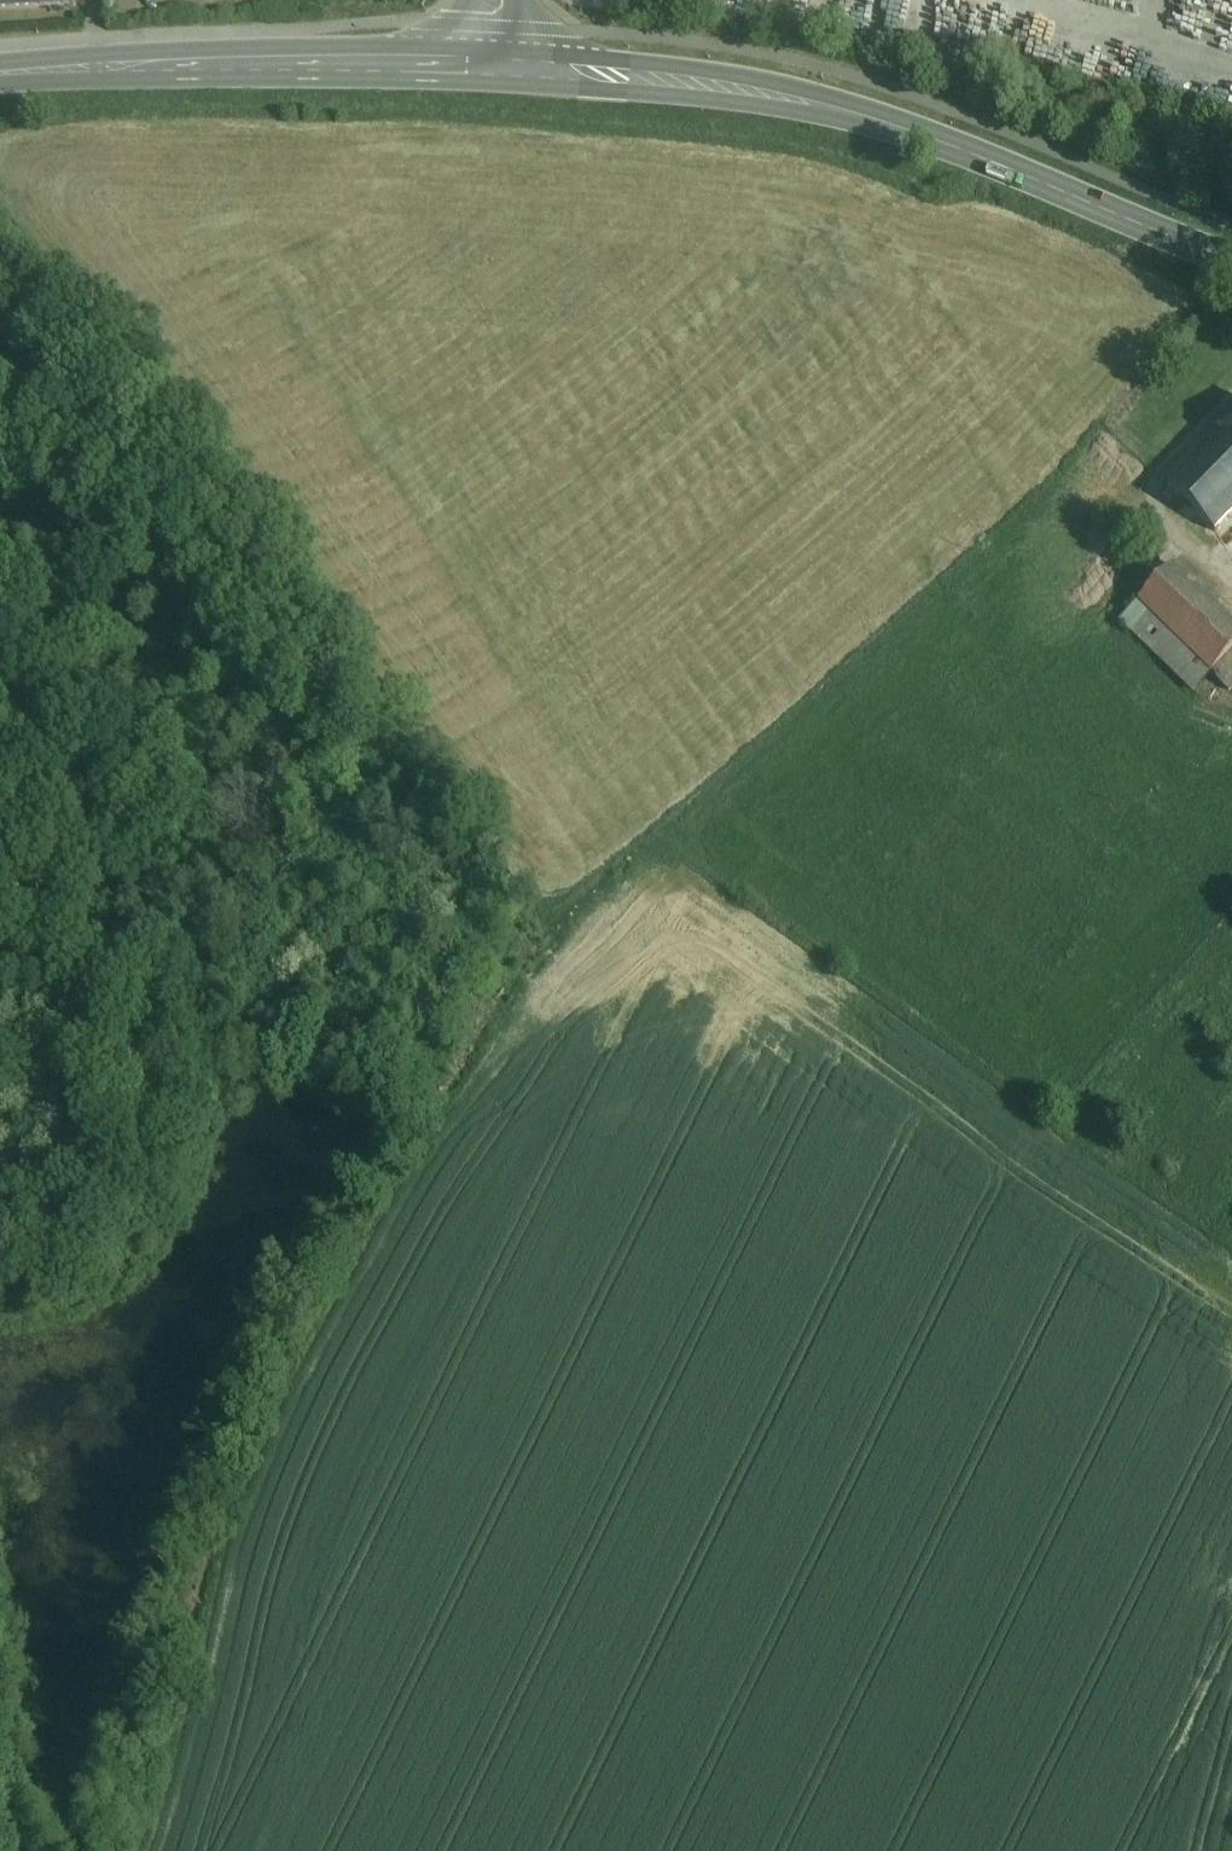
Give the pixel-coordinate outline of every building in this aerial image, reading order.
[(74,6),(74,0),(0,0),(0,10),(74,6)] [(1224,444),(1173,496),(1220,542),(1231,529),(1231,451),(1224,444)] [(1187,699),(1216,672),(1230,688),(1231,686),(1231,615),(1179,558),(1119,619),(1187,699)]
